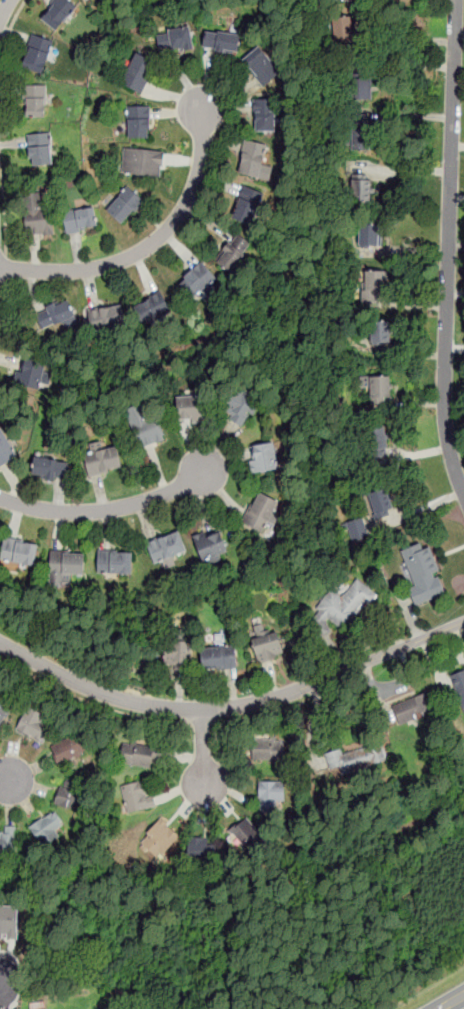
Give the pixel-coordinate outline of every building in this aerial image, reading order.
[(68,0),(54,0),(39,18),(57,32),(77,7),(68,0)] [(352,39),(352,19),(326,19),(326,39),(352,39)] [(192,49),(191,23),(167,25),(167,31),(157,31),(158,51),(192,49)] [(241,34),(206,28),(203,49),(238,54),(241,34)] [(43,73),(53,41),(32,34),(22,66),(43,73)] [(242,59),(263,87),(281,74),(260,45),(242,59)] [(142,92),(157,60),(137,51),(122,83),(142,92)] [(373,99),(373,66),(344,66),(344,99),(373,99)] [(25,85),(25,116),(46,116),(46,85),(25,85)] [(271,131),(271,100),(253,100),(253,131),(271,131)] [(149,137),(149,105),(127,105),(127,137),(149,137)] [(369,114),(346,114),(346,150),(369,150),(369,114)] [(29,164),(52,164),(52,131),(29,131),(29,164)] [(237,173),(266,179),(269,168),(264,167),(268,144),(244,139),(237,173)] [(121,172),(161,176),(164,151),(124,147),(121,172)] [(351,179),(351,201),(373,201),(373,179),(351,179)] [(106,209),(122,224),(144,201),(129,186),(106,209)] [(231,217),(253,225),(265,196),(244,188),(231,217)] [(43,199),(26,200),(26,234),(53,234),(53,207),(43,207),(43,199)] [(89,207),(62,213),(67,234),(94,227),(89,207)] [(359,244),(379,244),(379,224),(359,224),(359,244)] [(252,246),(237,233),(214,259),(230,273),(252,246)] [(191,298),(216,282),(204,264),(179,280),(191,298)] [(359,295),(385,295),(385,270),(359,270),(359,295)] [(144,323),(165,311),(156,295),(135,307),(144,323)] [(76,320),(69,299),(35,311),(43,332),(76,320)] [(123,306),(88,310),(91,332),(125,329),(123,306)] [(370,321),(370,344),(390,344),(390,321),(370,321)] [(36,395),(46,363),(24,356),(13,388),(36,395)] [(370,400),(392,400),(392,375),(370,375),(370,400)] [(229,393),(221,417),(245,425),(253,401),(229,393)] [(175,399),(175,422),(203,422),(203,399),(175,399)] [(163,440),(150,405),(125,414),(138,450),(163,440)] [(386,424),(364,428),(369,458),(391,454),(386,424)] [(19,457),(0,427),(0,468),(19,457)] [(250,471),(276,471),(276,445),(250,445),(250,471)] [(118,447),(83,454),(88,476),(123,469),(118,447)] [(67,481),(69,462),(33,457),(30,477),(67,481)] [(393,508),(387,488),(371,493),(375,504),(369,505),(373,515),(393,508)] [(278,500),(258,491),(243,525),(263,533),(278,500)] [(353,542),(369,536),(363,516),(346,521),(353,542)] [(229,552),(218,529),(194,541),(205,564),(229,552)] [(154,563),(165,559),(165,560),(187,553),(179,530),(146,541),(154,563)] [(0,561),(34,567),(39,543),(5,537),(0,561)] [(429,540),(400,549),(418,604),(446,594),(429,540)] [(132,550),(98,550),(98,573),(132,573),(132,550)] [(71,582),(71,573),(84,573),(84,551),(49,551),(49,582),(71,582)] [(328,619),(343,632),(376,593),(358,578),(342,596),(332,588),(310,614),(323,625),(328,619)] [(286,655),(279,631),(251,640),(258,664),(286,655)] [(187,642),(165,642),(165,669),(187,669),(187,642)] [(235,644),(199,649),(202,671),(238,666),(235,644)] [(461,712),(463,711),(463,675),(453,678),(461,712)] [(387,705),(394,725),(440,710),(433,691),(387,705)] [(0,698),(0,731),(11,702),(0,698)] [(27,709),(17,729),(41,742),(52,721),(27,709)] [(89,751),(79,729),(49,742),(59,765),(89,751)] [(285,760),(285,739),(252,739),(252,760),(285,760)] [(331,771),(339,769),(341,776),(387,763),(380,741),(327,757),(331,771)] [(167,757),(167,746),(124,744),(123,764),(152,766),(153,757),(167,757)] [(53,802),(74,810),(84,785),(63,777),(53,802)] [(121,784),(126,812),(153,808),(148,780),(121,784)] [(259,781),(259,811),(277,811),(277,802),(285,802),(285,781),(259,781)] [(60,838),(55,829),(62,825),(54,810),(29,823),(41,848),(60,838)] [(139,840),(158,859),(180,836),(161,817),(139,840)] [(230,831),(250,853),(266,839),(247,817),(230,831)] [(0,826),(0,850),(16,850),(16,826),(0,826)] [(216,838),(189,838),(189,859),(216,859),(216,838)] [(19,939),(20,905),(0,905),(0,938),(19,939)] [(31,1008),(45,1008),(44,1001),(31,1002),(31,1008)]
